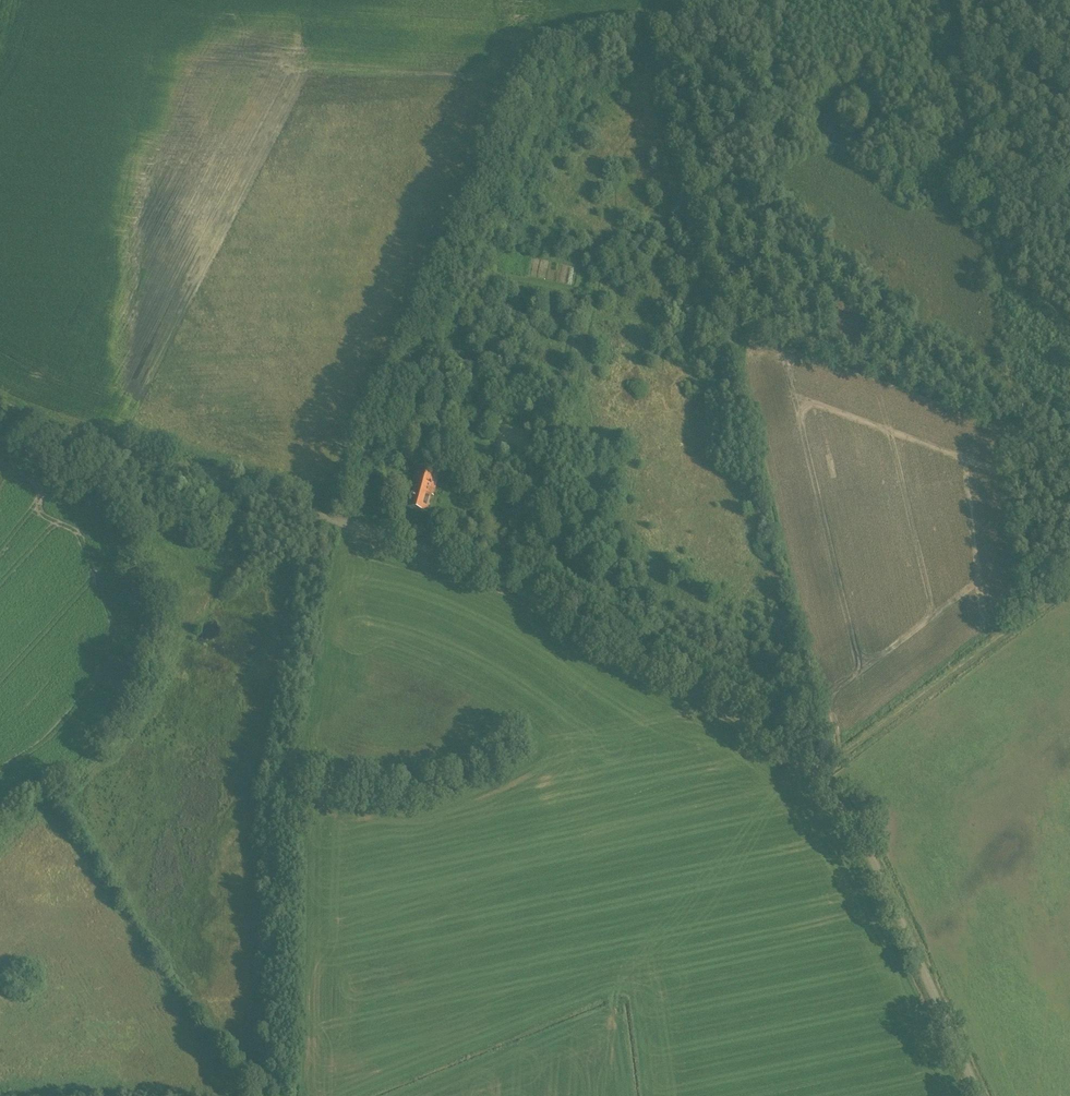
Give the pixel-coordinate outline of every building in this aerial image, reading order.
[(413,489),(408,507),(427,512),(431,495),(433,496),(440,472),(418,466),(411,489),(413,489)] [(525,568),(529,552),(521,551),(517,567),(525,568)]
